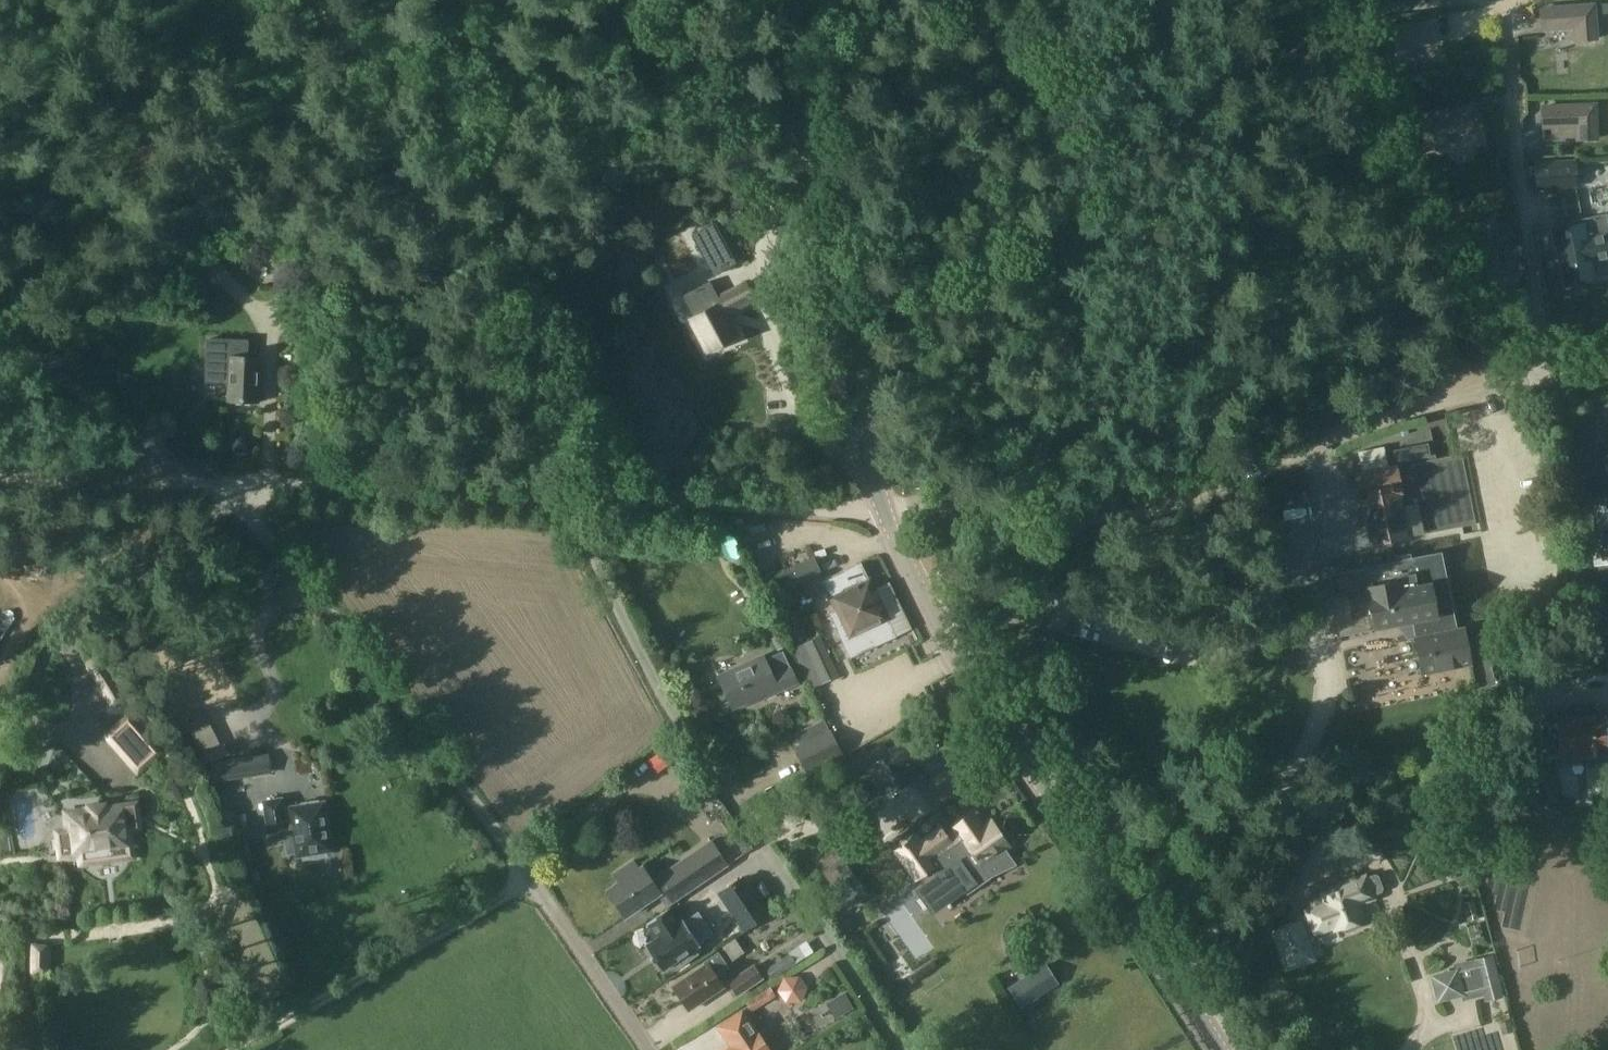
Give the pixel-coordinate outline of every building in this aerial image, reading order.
[(1594,6),(1537,9),(1539,33),(1573,31),(1574,44),(1597,42),(1594,6)] [(1438,46),(1435,21),(1379,28),(1383,66),(1407,63),(1406,50),(1438,46)] [(1476,130),(1472,106),(1416,116),(1422,153),(1447,148),(1444,135),(1476,130)] [(1598,142),(1598,138),(1597,106),(1541,107),(1542,130),(1574,129),(1575,143),(1598,142)] [(1500,240),(1491,220),(1458,234),(1481,286),(1504,276),(1490,244),(1500,240)] [(1558,235),(1570,289),(1601,283),(1597,265),(1607,263),(1607,235),(1591,238),(1589,229),(1558,235)] [(718,238),(697,248),(705,265),(711,277),(712,277),(734,266),(718,238)] [(273,241),(253,240),(252,258),(272,259),(273,241)] [(277,266),(276,293),(294,294),(296,267),(277,266)] [(705,311),(691,319),(705,346),(718,340),(721,346),(736,338),(727,321),(729,320),(726,313),(754,299),(746,284),(703,306),(705,311)] [(258,402),(260,358),(230,357),(228,401),(258,402)] [(1360,501),(1362,501),(1371,545),(1475,524),(1461,454),(1355,475),(1360,501)] [(1607,559),(1607,493),(1587,497),(1597,561),(1607,559)] [(1455,630),(1440,554),(1329,576),(1341,636),(1411,622),(1413,630),(1422,674),(1470,664),(1463,628),(1455,630)] [(819,574),(812,558),(785,570),(792,586),(819,574)] [(859,562),(822,580),(837,611),(829,614),(850,658),(895,636),(859,562)] [(812,583),(811,580),(792,588),(797,598),(809,593),(806,586),(812,583)] [(788,646),(782,633),(771,639),(777,651),(788,646)] [(820,637),(791,650),(809,690),(839,677),(820,637)] [(771,674),(763,656),(719,675),(734,707),(761,694),(763,698),(796,683),(788,666),(771,674)] [(164,753),(129,712),(102,736),(138,776),(164,753)] [(1606,753),(1604,733),(1607,732),(1607,716),(1558,719),(1561,756),(1562,766),(1606,763),(1606,753)] [(924,728),(870,762),(892,798),(911,786),(900,768),(936,746),(924,728)] [(799,744),(793,747),(806,775),(843,757),(830,729),(799,744)] [(213,781),(270,773),(267,753),(210,762),(213,781)] [(244,780),(244,792),(273,791),(273,779),(244,780)] [(244,797),(243,786),(219,788),(220,799),(244,797)] [(281,799),(265,802),(270,840),(286,838),(288,852),(297,851),(297,855),(302,854),(303,860),(326,856),(325,851),(330,850),(323,804),(318,804),(318,800),(302,803),(302,807),(283,810),(281,799)] [(106,804),(88,806),(87,812),(67,814),(69,832),(58,834),(61,855),(129,847),(124,806),(109,808),(106,804)] [(918,837),(896,852),(916,879),(934,867),(931,863),(948,852),(974,889),(992,876),(983,864),(1008,846),(992,823),(982,829),(973,816),(945,836),(941,830),(922,843),(918,837)] [(755,854),(746,839),(743,834),(734,840),(746,859),(755,854)] [(727,865),(710,841),(690,855),(697,865),(698,865),(707,879),(727,865)] [(126,847),(82,854),(87,886),(131,880),(126,847)] [(697,865),(690,855),(651,881),(642,867),(640,869),(634,859),(613,873),(619,882),(608,890),(625,916),(657,894),(665,907),(707,879),(698,865),(697,865)] [(856,878),(842,858),(822,872),(835,892),(848,910),(868,895),(856,878)] [(1300,878),(1284,871),(1271,901),(1285,907),(1300,878)] [(1377,876),(1374,874),(1356,881),(1353,873),(1308,890),(1316,911),(1308,914),(1309,916),(1296,921),(1297,924),(1275,933),(1288,968),(1292,967),(1295,967),(1300,966),(1304,964),(1307,961),(1310,959),(1302,938),(1334,926),(1335,930),(1339,929),(1341,934),(1346,933),(1351,932),(1356,930),(1360,926),(1358,922),(1363,920),(1358,907),(1376,900),(1374,895),(1380,893),(1382,889),(1377,876)] [(744,931),(767,915),(742,878),(719,894),(744,931)] [(667,909),(646,924),(656,937),(644,946),(660,969),(676,958),(680,964),(696,954),(692,948),(695,946),(697,944),(696,942),(711,933),(696,911),(677,924),(667,909)] [(1465,955),(1476,951),(1470,932),(1459,936),(1465,955)] [(673,987),(688,1010),(722,987),(714,976),(728,967),(718,953),(703,962),(706,966),(673,987)] [(796,974),(812,965),(805,954),(789,963),(796,974)] [(782,958),(765,969),(772,980),(789,969),(782,958)] [(1483,998),(1499,994),(1491,960),(1475,964),(1476,969),(1432,980),(1437,1003),(1482,992),(1483,998)] [(726,982),(737,997),(763,979),(753,964),(726,982)] [(1053,984),(1045,971),(1042,966),(1030,974),(1031,974),(1009,988),(1020,1005),(1053,984)] [(800,1002),(807,989),(798,977),(784,978),(777,991),(786,1003),(800,1002)] [(732,1047),(727,1049),(769,1049),(743,1011),(719,1027),(732,1047)]
